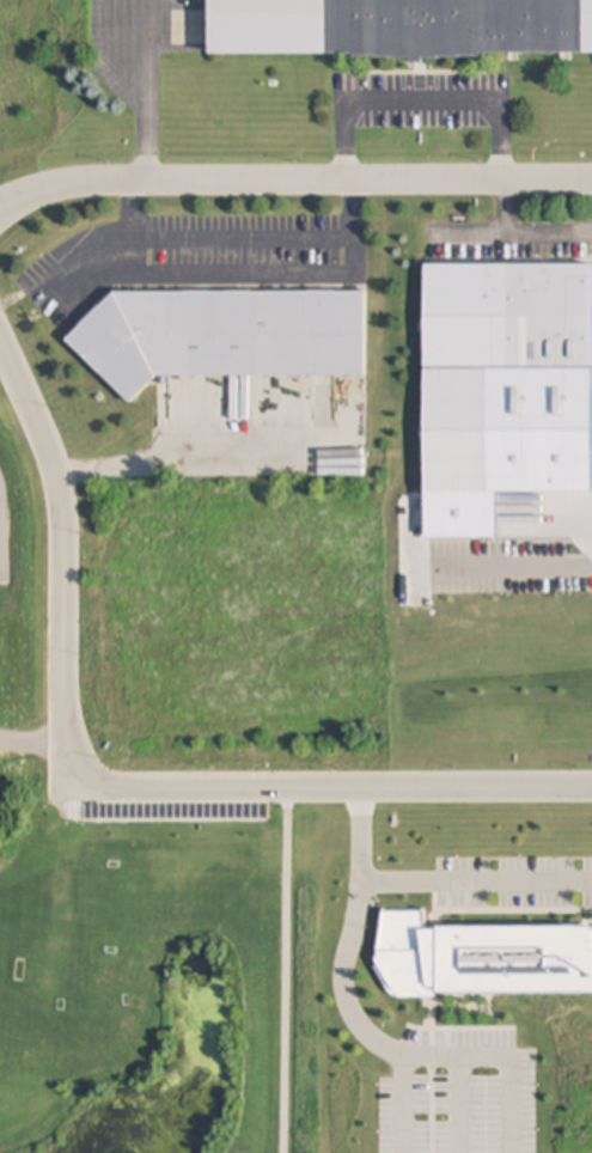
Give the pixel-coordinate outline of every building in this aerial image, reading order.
[(210,55),(210,0),(591,0),(591,54),(480,54),(480,62),(355,62),(355,55),(210,55)] [(530,390),(530,370),(591,370),(591,267),(508,267),(508,390),(530,390)] [(67,343),(129,403),(155,378),(366,378),(365,293),(115,294),(67,343)] [(425,913),(382,911),(382,994),(591,995),(591,927),(425,927),(425,913)]
